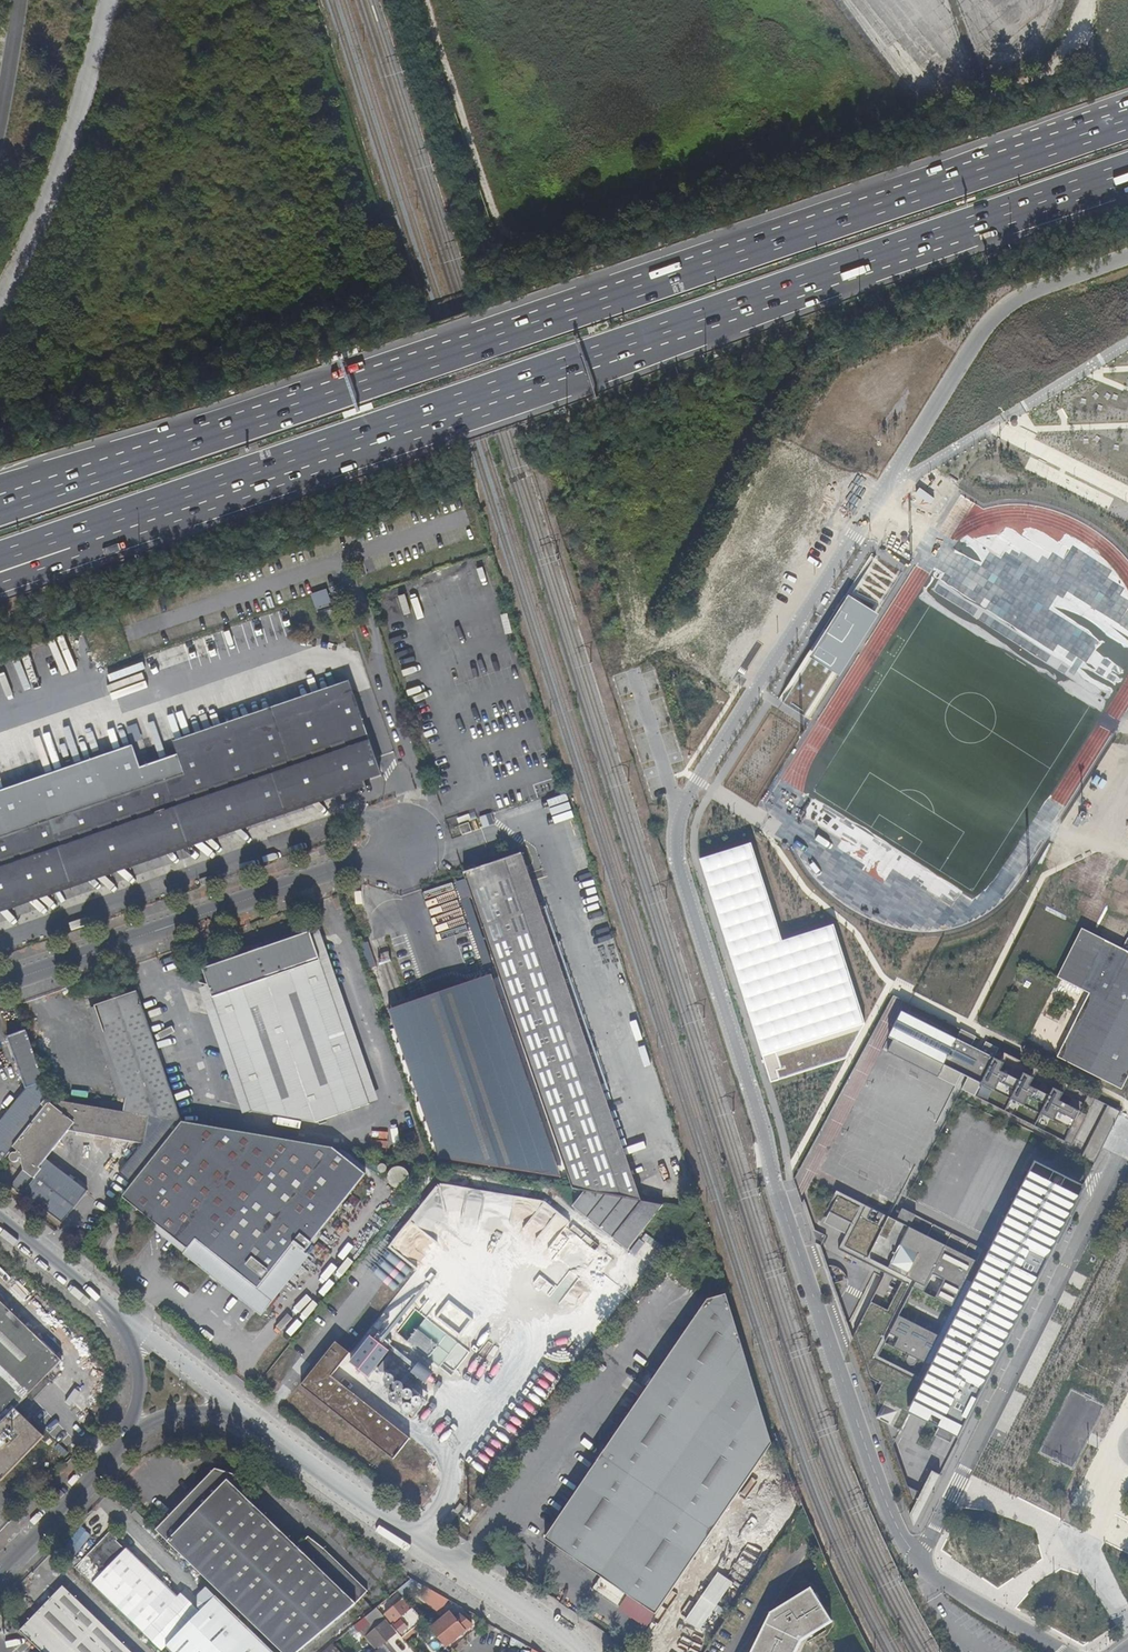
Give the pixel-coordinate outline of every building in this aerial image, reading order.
[(782,701),(813,720),(906,574),(875,554),(782,701)] [(179,755),(139,766),(130,744),(0,789),(0,903),(390,769),(401,765),(385,720),(376,723),(366,727),(355,695),(179,755)] [(561,806),(562,812),(550,815),(554,831),(572,828),(567,805),(561,806)] [(482,827),(492,823),(489,814),(479,817),(482,827)] [(470,822),(459,826),(462,834),(473,831),(470,822)] [(750,847),(702,861),(769,1081),(845,1058),(863,1022),(834,927),(779,944),(750,847)] [(588,1193),(641,1202),(522,853),(463,873),(499,976),(573,1190),(588,1193)] [(1085,930),(1061,978),(1093,994),(1061,1059),(1126,1091),(1127,1087),(1127,946),(1126,950),(1085,930)] [(309,933),(201,971),(250,1112),(314,1123),(369,1103),(309,933)] [(573,1190),(499,976),(391,1014),(435,1137),(458,1169),(523,1181),(557,1181),(557,1187),(573,1190)] [(148,1117),(182,1122),(135,991),(93,1006),(126,1097),(125,1113),(148,1117)] [(957,1039),(903,1011),(889,1037),(894,1040),(888,1052),(956,1087),(962,1074),(969,1078),(963,1090),(1073,1145),(1088,1115),(1080,1111),(1084,1104),(994,1058),(999,1048),(962,1030),(957,1039)] [(43,1079),(25,1031),(9,1037),(27,1084),(43,1079)] [(43,1079),(27,1084),(0,1119),(0,1163),(12,1149),(51,1101),(43,1079)] [(144,1144),(148,1117),(125,1113),(51,1101),(12,1149),(16,1151),(15,1154),(14,1153),(11,1154),(9,1156),(9,1158),(10,1160),(11,1160),(12,1161),(15,1160),(16,1159),(24,1166),(24,1172),(34,1179),(41,1170),(39,1169),(44,1161),(69,1132),(144,1144)] [(1120,1111),(1107,1104),(1088,1144),(1100,1150),(1120,1111)] [(316,1246),(371,1177),(337,1150),(308,1146),(267,1139),(185,1125),(125,1200),(216,1270),(265,1309),(308,1255),(309,1256),(317,1246),(316,1246)] [(85,1191),(44,1161),(39,1169),(41,1170),(34,1179),(24,1172),(21,1173),(11,1187),(61,1224),(85,1191)] [(895,1445),(923,1390),(940,1399),(935,1410),(947,1416),(952,1406),(965,1413),(1074,1193),(1023,1167),(977,1260),(958,1251),(962,1243),(943,1234),(939,1241),(869,1207),(859,1227),(864,1229),(859,1240),(876,1249),(868,1264),(895,1278),(856,1355),(913,1516),(924,1493),(910,1486),(895,1445)] [(507,1226),(511,1199),(504,1194),(434,1183),(409,1221),(411,1223),(406,1231),(404,1231),(400,1228),(391,1242),(390,1250),(417,1267),(422,1268),(430,1256),(448,1259),(424,1243),(445,1246),(455,1231),(448,1226),(454,1217),(479,1220),(482,1223),(507,1226)] [(641,1202),(588,1193),(577,1206),(631,1250),(666,1206),(641,1202)] [(1074,1193),(965,1413),(969,1414),(1078,1195),(1074,1193)] [(598,1246),(584,1264),(595,1273),(609,1255),(598,1246)] [(610,1261),(600,1270),(611,1281),(621,1271),(610,1261)] [(662,1613),(775,1442),(773,1435),(772,1435),(771,1435),(771,1434),(771,1433),(772,1433),(772,1432),(743,1341),(729,1295),(709,1299),(548,1538),(572,1554),(662,1613)] [(7,1465),(36,1436),(11,1411),(61,1360),(0,1301),(0,1472),(7,1465)] [(425,1317),(406,1342),(450,1376),(469,1351),(425,1317)] [(1064,1319),(1031,1393),(1051,1402),(1084,1328),(1064,1319)] [(402,1429),(333,1376),(353,1353),(339,1342),(328,1356),(334,1360),(331,1363),(326,1359),(304,1385),(335,1410),(338,1406),(345,1412),(342,1415),(398,1460),(414,1439),(402,1429)] [(338,1406),(335,1410),(342,1415),(345,1412),(338,1406)] [(154,1529),(283,1651),(296,1651),(349,1597),(359,1582),(316,1540),(305,1535),(296,1545),(238,1491),(242,1486),(229,1473),(213,1468),(154,1529)] [(447,1520),(453,1525),(462,1513),(456,1509),(447,1520)] [(80,1526),(61,1548),(72,1557),(90,1535),(80,1526)] [(109,1531),(74,1568),(143,1633),(159,1615),(178,1597),(147,1567),(127,1548),(125,1550),(116,1541),(118,1539),(109,1531)] [(736,1531),(728,1544),(739,1550),(747,1537),(736,1531)] [(155,1559),(147,1567),(178,1597),(182,1593),(185,1588),(155,1559)] [(737,1584),(723,1574),(691,1622),(705,1632),(737,1584)] [(420,1584),(410,1579),(397,1589),(400,1593),(402,1595),(411,1588),(413,1590),(420,1584)] [(20,1632),(42,1651),(131,1651),(62,1587),(20,1632)] [(814,1587),(774,1612),(754,1651),(797,1651),(802,1641),(836,1620),(814,1587)] [(404,1598),(413,1590),(411,1588),(402,1595),(404,1598)] [(143,1633),(162,1651),(163,1651),(168,1646),(201,1611),(182,1593),(178,1597),(143,1633)] [(217,1595),(201,1611),(168,1646),(175,1651),(275,1651),(217,1595)] [(401,1600),(384,1614),(392,1623),(409,1609),(401,1600)] [(392,1623),(390,1625),(401,1638),(421,1621),(420,1620),(421,1618),(412,1607),(409,1609),(392,1623)] [(430,1628),(445,1647),(470,1625),(459,1615),(454,1619),(449,1612),(430,1628)] [(368,1621),(360,1628),(376,1647),(393,1633),(382,1620),(372,1627),(368,1621)]
